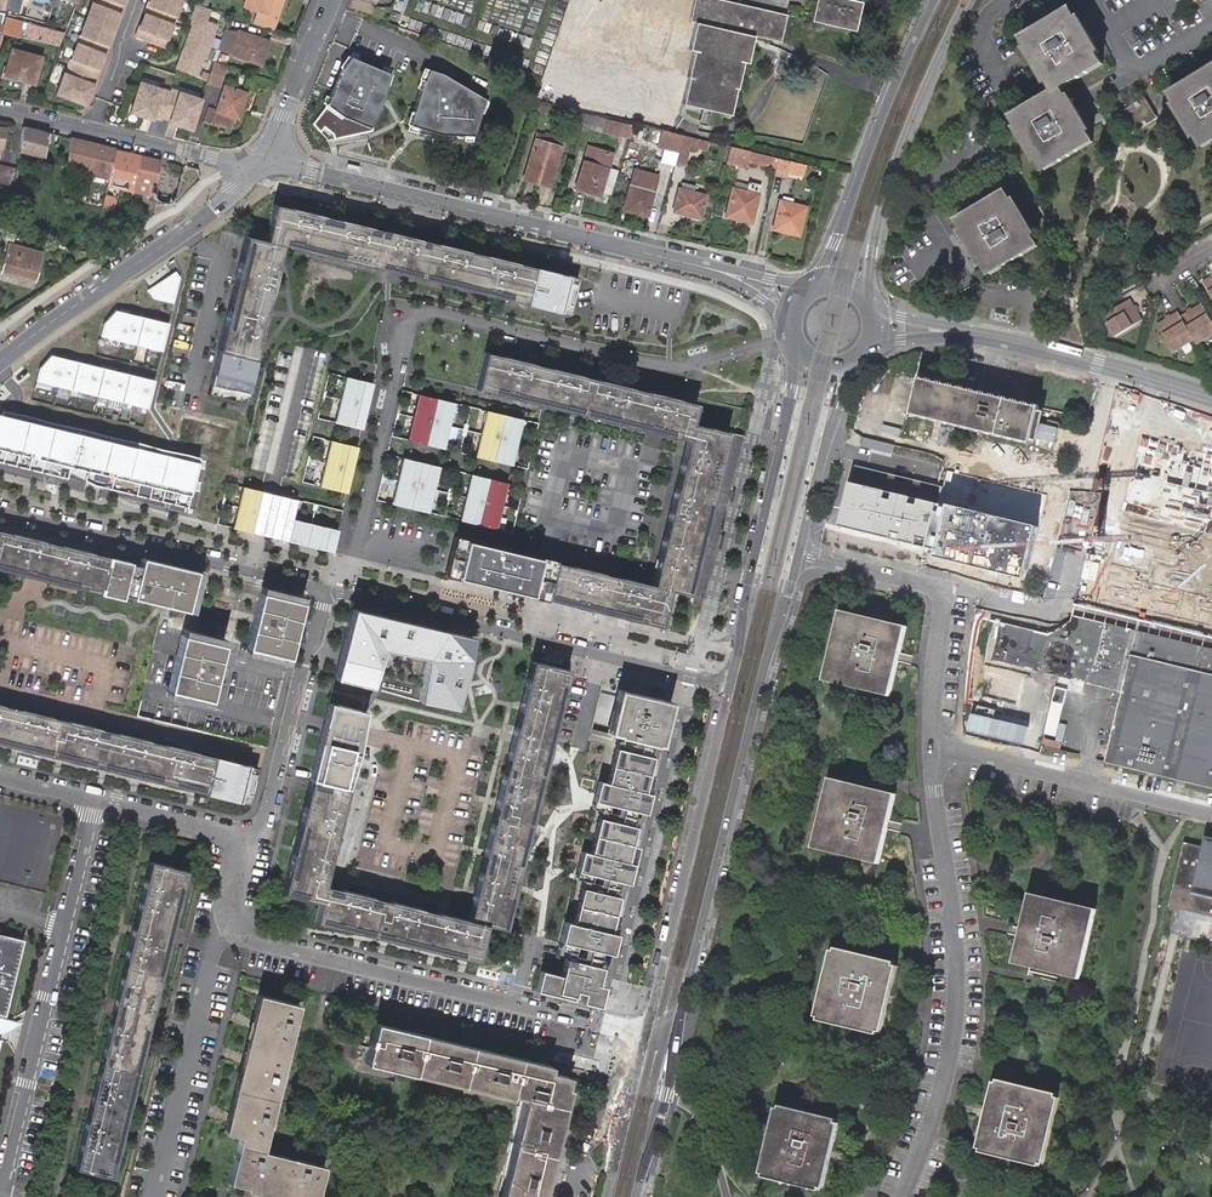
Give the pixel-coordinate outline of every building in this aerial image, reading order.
[(4,13),(5,10),(13,13),(17,0),(0,0),(0,11),(4,13)] [(13,13),(20,15),(24,0),(17,0),(13,13)] [(65,77),(63,76),(56,96),(85,107),(123,0),(93,0),(65,77)] [(135,40),(162,49),(180,0),(149,0),(135,40)] [(283,0),(261,0),(261,1),(258,0),(246,0),(243,9),(257,13),(253,25),(273,31),(283,0)] [(690,20),(694,21),(688,48),(693,49),(687,76),(689,77),(684,103),(732,114),(738,88),(741,88),(747,62),(751,63),(757,36),(783,42),(789,14),(730,0),(697,0),(690,20)] [(697,0),(693,0),(688,20),(690,20),(697,0)] [(853,0),(820,0),(814,22),(859,32),(865,3),(853,0)] [(206,8),(196,4),(188,25),(191,26),(176,69),(198,77),(218,24),(208,20),(212,10),(206,8)] [(1073,12),(1025,40),(1056,94),(1014,119),(1046,172),(1093,144),(1062,90),(1104,66),(1073,12)] [(2,35),(58,48),(62,37),(23,26),(21,32),(15,30),(17,24),(2,20),(3,17),(0,16),(0,34),(2,35)] [(229,52),(235,34),(225,30),(219,49),(229,52)] [(265,41),(236,31),(235,34),(229,52),(228,55),(257,66),(265,41)] [(39,55),(11,49),(4,75),(32,82),(39,55)] [(371,131),(386,79),(348,58),(340,73),(356,81),(349,98),(332,91),(312,124),(327,141),(371,131)] [(224,68),(214,65),(210,77),(220,80),(224,68)] [(497,97),(427,65),(405,110),(475,143),(497,97)] [(1170,98),(1201,152),(1211,146),(1211,73),(1170,98)] [(200,99),(139,79),(129,109),(190,129),(200,99)] [(244,93),(223,86),(214,111),(215,111),(211,120),(228,126),(232,117),(237,106),(239,107),(244,93)] [(547,114),(550,104),(532,100),(528,110),(547,114)] [(1144,102),(1117,118),(1128,139),(1155,123),(1144,102)] [(586,112),(566,108),(563,118),(582,123),(586,112)] [(634,124),(613,119),(586,112),(582,123),(610,129),(609,132),(630,136),(634,124)] [(23,127),(20,151),(45,157),(47,143),(48,133),(23,127)] [(682,135),(658,130),(654,146),(677,152),(682,135)] [(48,133),(47,143),(57,146),(58,135),(48,133)] [(532,182),(547,138),(536,134),(521,177),(532,182)] [(712,142),(682,135),(677,152),(675,161),(683,163),(685,162),(689,149),(700,152),(700,150),(710,152),(712,142)] [(562,143),(547,138),(532,182),(546,187),(562,143)] [(114,149),(70,139),(65,169),(107,179),(114,149)] [(612,151),(598,146),(595,156),(584,153),(574,183),(599,191),(612,151)] [(774,157),(731,147),(726,163),(745,168),(747,162),(771,167),(774,157)] [(159,160),(114,149),(107,179),(105,186),(131,192),(133,184),(146,187),(144,196),(148,196),(149,190),(152,180),(154,180),(159,160)] [(799,163),(779,158),(776,168),(797,173),(799,163)] [(14,185),(18,175),(18,169),(0,164),(0,181),(14,185)] [(656,175),(633,169),(621,208),(644,215),(656,175)] [(508,179),(502,196),(511,198),(517,182),(508,179)] [(746,190),(732,186),(724,213),(751,220),(759,183),(749,180),(746,190)] [(133,184),(131,192),(144,196),(146,187),(133,184)] [(705,194),(678,187),(672,209),(699,216),(705,194)] [(112,198),(103,195),(100,207),(109,209),(112,198)] [(1007,195),(959,223),(990,277),(1039,248),(1007,195)] [(804,205),(779,199),(771,226),(797,233),(804,205)] [(275,203),(273,208),(533,267),(534,262),(275,203)] [(533,267),(273,208),(265,241),(252,238),(226,350),(258,357),(283,244),(526,299),(533,267)] [(220,349),(226,350),(252,238),(246,236),(220,349)] [(7,245),(0,270),(0,275),(33,284),(41,254),(7,245)] [(175,271),(147,289),(152,298),(174,303),(179,278),(175,271)] [(1135,298),(1108,313),(1120,335),(1147,319),(1135,298)] [(1162,324),(1177,351),(1198,339),(1202,345),(1211,339),(1211,313),(1207,305),(1186,318),(1182,313),(1162,324)] [(170,322),(115,310),(103,323),(100,336),(163,351),(170,322)] [(256,360),(219,351),(210,386),(248,396),(256,360)] [(482,353),(481,358),(691,406),(692,401),(482,353)] [(155,380),(51,355),(38,368),(35,381),(148,409),(155,380)] [(691,406),(481,358),(475,391),(684,437),(650,583),(554,561),(547,594),(660,620),(668,587),(682,591),(720,428),(688,421),(691,406)] [(374,384),(347,377),(335,423),(363,430),(374,384)] [(1039,411),(920,381),(911,416),(1029,446),(1039,411)] [(454,402),(416,394),(405,440),(443,448),(454,402)] [(521,419),(484,410),(472,456),(510,465),(521,419)] [(0,415),(0,449),(189,493),(195,464),(119,447),(120,443),(0,415)] [(906,436),(910,423),(891,417),(887,430),(906,436)] [(726,429),(720,428),(682,591),(688,592),(726,429)] [(1140,440),(1102,600),(1211,626),(1211,457),(1140,440)] [(358,447),(331,441),(321,487),(348,493),(358,447)] [(438,466),(401,457),(390,505),(427,513),(438,466)] [(840,529),(929,551),(944,487),(856,466),(840,529)] [(929,551),(938,553),(937,559),(1027,581),(1039,531),(1048,496),(959,474),(948,471),(944,487),(929,551)] [(505,482),(469,474),(458,521),(495,529),(505,482)] [(297,500),(242,486),(232,527),(287,540),(293,519),(297,500)] [(293,519),(287,540),(334,552),(339,531),(293,519)] [(103,556),(104,552),(0,528),(0,533),(103,556)] [(103,556),(0,533),(0,567),(96,590),(103,556)] [(554,561),(451,538),(442,578),(545,602),(546,599),(554,561)] [(182,607),(192,567),(137,554),(135,562),(126,559),(118,592),(182,607)] [(126,559),(109,555),(109,557),(101,587),(118,592),(126,559)] [(188,609),(198,568),(192,567),(182,607),(188,609)] [(290,645),(302,593),(261,583),(248,635),(290,645)] [(659,625),(660,620),(547,594),(546,599),(659,625)] [(453,705),(470,634),(349,605),(332,675),(453,705)] [(838,625),(850,628),(851,623),(834,619),(817,690),(885,707),(894,670),(889,669),(881,701),(822,686),(838,625)] [(879,635),(850,628),(838,625),(822,686),(881,701),(889,669),(891,662),(896,639),(879,635)] [(225,636),(184,626),(182,632),(224,642),(225,636)] [(880,630),(879,635),(896,639),(891,662),(895,663),(902,635),(880,630)] [(210,698),(224,642),(182,632),(169,687),(210,698)] [(286,662),(290,645),(248,635),(244,651),(286,662)] [(497,921),(559,661),(525,653),(465,913),(321,880),(343,786),(313,779),(285,891),(317,898),(314,912),(476,950),(484,918),(497,921)] [(1105,770),(1211,795),(1211,672),(1134,653),(1105,770)] [(564,662),(559,661),(497,921),(503,922),(564,662)] [(1053,699),(1067,702),(1070,688),(1057,684),(1053,699)] [(668,699),(618,686),(606,733),(620,737),(609,781),(599,778),(594,799),(604,802),(592,851),(582,849),(577,870),(587,872),(574,922),(565,920),(560,940),(570,943),(562,974),(542,969),(536,989),(563,996),(590,1003),(668,699)] [(1018,695),(1008,693),(1007,699),(1016,701),(1018,695)] [(1065,709),(1067,702),(1053,699),(1049,717),(1056,719),(1059,708),(1065,709)] [(240,793),(248,761),(0,701),(0,736),(240,793)] [(343,786),(362,710),(325,701),(306,778),(313,779),(343,786)] [(279,889),(285,891),(313,779),(306,778),(279,889)] [(826,790),(839,793),(840,787),(823,784),(806,856),(875,872),(882,841),(877,839),(871,866),(812,852),(826,790)] [(868,800),(839,793),(826,790),(812,852),(871,866),(877,839),(879,832),(886,804),(868,800)] [(870,795),(868,800),(886,804),(879,832),(884,833),(892,800),(870,795)] [(1184,843),(1168,907),(1211,917),(1211,838),(1205,836),(1203,847),(1184,843)] [(103,1172),(179,867),(145,858),(69,1164),(103,1172)] [(183,868),(179,867),(103,1172),(107,1174),(183,868)] [(1015,940),(1020,941),(1027,907),(1081,921),(1083,921),(1086,922),(1086,925),(1073,982),(1062,980),(1060,985),(1075,988),(1090,927),(1092,918),(1084,916),(1083,916),(1024,902),(1015,940)] [(1020,941),(1018,950),(1013,969),(1030,973),(1058,979),(1062,980),(1073,982),(1086,925),(1086,922),(1083,921),(1081,921),(1027,907),(1020,941)] [(474,955),(476,950),(314,912),(312,917),(474,955)] [(0,936),(0,1014),(1,1015),(19,941),(0,936)] [(829,953),(843,957),(844,952),(826,948),(809,1019),(875,1035),(883,1004),(878,1003),(871,1029),(814,1014),(829,953)] [(1013,969),(1018,950),(1013,949),(1007,973),(1029,978),(1030,973),(1013,969)] [(873,964),(843,957),(829,953),(814,1014),(871,1029),(878,1003),(881,990),(887,967),(873,964)] [(874,959),(873,964),(887,967),(881,990),(886,991),(893,964),(874,959)] [(223,1130),(258,992),(254,991),(219,1129),(223,1130)] [(315,1163),(259,1149),(297,1002),(258,992),(223,1130),(236,1133),(224,1180),(240,1184),(292,1196),(306,1196),(315,1163)] [(0,1014),(0,1032),(21,1019),(1,1015),(0,1014)] [(373,1017),(372,1022),(549,1067),(551,1062),(373,1017)] [(559,1107),(564,1087),(567,1077),(548,1072),(549,1067),(372,1022),(364,1058),(521,1098),(497,1196),(537,1196),(559,1107)] [(560,1054),(559,1062),(597,1068),(598,1060),(560,1054)] [(559,1107),(563,1108),(569,1089),(564,1087),(559,1107)] [(991,1092),(1005,1096),(1007,1091),(987,1087),(980,1116),(984,1116),(991,1092)] [(1035,1103),(1005,1096),(991,1092),(984,1116),(983,1123),(981,1132),(975,1154),(1003,1162),(1033,1169),(1048,1106),(1035,1103)] [(1036,1098),(1035,1103),(1048,1106),(1033,1169),(1003,1162),(975,1154),(981,1132),(976,1131),(970,1158),(1037,1174),(1054,1102),(1036,1098)] [(771,1108),(787,1112),(788,1107),(767,1102),(750,1175),(818,1191),(824,1162),(820,1161),(814,1185),(756,1171),(771,1108)] [(563,1108),(559,1107),(537,1196),(541,1196),(563,1108)] [(818,1119),(787,1112),(771,1108),(756,1171),(814,1185),(820,1161),(823,1147),(829,1121),(818,1119)] [(818,1114),(818,1119),(829,1121),(823,1147),(828,1149),(835,1118),(818,1114)] [(315,1163),(306,1196),(311,1196),(319,1164),(315,1163)] [(240,1184),(239,1189),(273,1196),(292,1196),(240,1184)]
